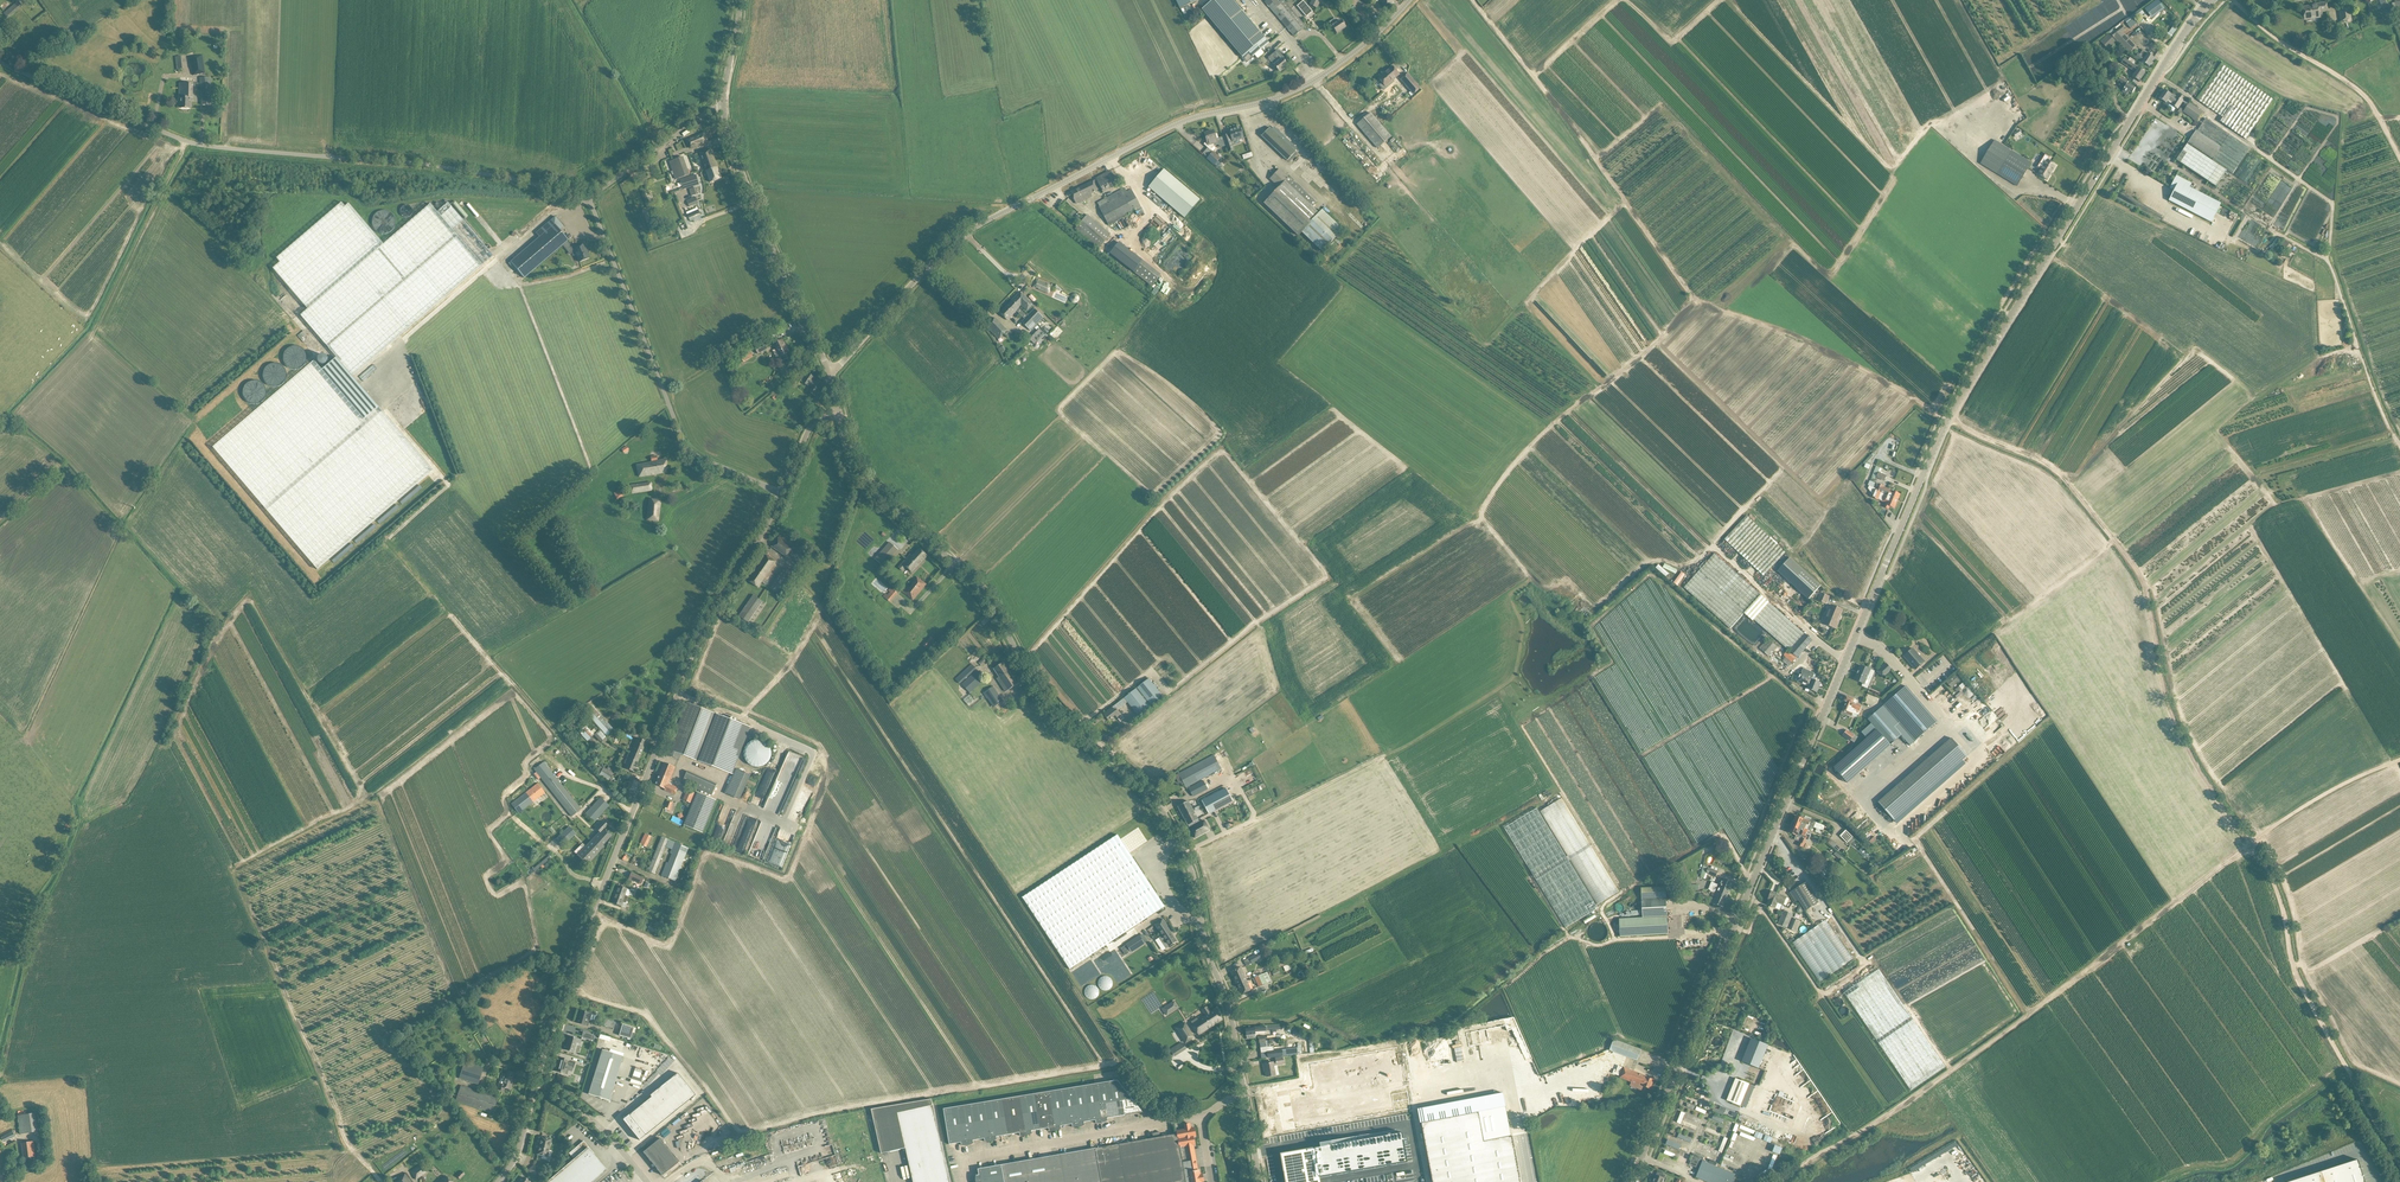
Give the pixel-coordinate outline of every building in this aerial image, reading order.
[(1180,9),(1197,0),(1175,0),(1180,9)] [(1265,38),(1233,0),(1213,0),(1202,9),(1242,57),(1249,52),(1252,57),(1269,43),(1265,38)] [(1294,37),(1306,26),(1284,0),(1281,0),(1279,2),(1278,0),(1266,0),(1264,2),(1294,37)] [(1383,4),(1387,9),(1394,2),(1393,2),(1395,0),(1380,0),(1379,0),(1383,4)] [(2158,0),(2146,9),(2152,16),(2164,7),(2158,0)] [(2381,6),(2382,9),(2388,7),(2385,0),(2379,0),(2381,6)] [(18,1),(4,13),(8,18),(22,6),(18,1)] [(1303,1),(1297,6),(1306,17),(1312,11),(1303,1)] [(2303,7),(2304,13),(2305,20),(2320,17),(2319,12),(2328,11),(2327,3),(2315,4),(2315,6),(2311,7),(2311,6),(2303,7)] [(2339,8),(2341,21),(2352,19),(2350,7),(2339,8)] [(2127,19),(2125,20),(2127,23),(2132,20),(2137,16),(2135,13),(2130,17),(2127,19)] [(1332,26),(1337,33),(1346,27),(1341,20),(1337,23),(1335,19),(1330,22),(1332,26)] [(2128,24),(2131,28),(2137,24),(2134,20),(2128,24)] [(2125,49),(2130,53),(2137,46),(2123,32),(2125,30),(2122,25),(2110,34),(2125,49)] [(2100,42),(2109,50),(2117,42),(2108,34),(2100,42)] [(2086,55),(2091,62),(2100,55),(2095,48),(2086,55)] [(2135,57),(2149,67),(2155,58),(2143,50),(2140,55),(2138,53),(2135,57)] [(1274,66),(1276,67),(1279,71),(1287,65),(1276,51),(1268,58),(1274,65),(1274,66)] [(205,73),(202,55),(190,57),(193,75),(205,73)] [(2128,61),(2125,66),(2135,72),(2132,77),(2135,78),(2139,81),(2145,73),(2141,69),(2134,65),(2136,62),(2130,58),(2128,61)] [(2198,100),(2223,118),(2220,122),(2245,139),(2272,100),(2222,65),(2198,100)] [(1378,78),(1385,86),(1399,74),(1392,66),(1387,70),(1388,71),(1387,72),(1386,72),(1378,78)] [(1400,79),(1413,95),(1421,88),(1408,73),(1400,79)] [(2102,82),(2110,88),(2112,85),(2111,84),(2114,81),(2107,75),(2102,82)] [(2117,81),(2125,86),(2124,89),(2122,92),(2127,95),(2129,91),(2132,93),(2136,88),(2128,83),(2129,82),(2124,79),(2125,78),(2122,76),(2119,80),(2118,79),(2117,81)] [(211,77),(200,78),(201,90),(202,105),(211,104),(211,99),(210,85),(211,85),(211,77)] [(180,84),(180,91),(180,97),(181,97),(180,108),(190,108),(191,100),(192,100),(192,94),(193,85),(180,84)] [(2168,100),(2172,103),(2176,98),(2177,96),(2172,93),(2171,94),(2164,89),(2159,98),(2166,103),(2168,100)] [(2176,98),(2172,103),(2171,105),(2178,109),(2185,98),(2179,94),(2177,96),(2176,98)] [(2183,112),(2196,121),(2202,112),(2190,103),(2183,112)] [(1357,124),(1377,148),(1391,136),(1370,113),(1357,124)] [(2188,144),(2233,174),(2250,149),(2205,118),(2188,144)] [(1228,134),(1223,136),(1223,137),(1224,140),(1226,146),(1228,152),(1234,150),(1232,146),(1231,142),(1240,139),(1243,138),(1241,133),(1242,132),(1241,129),(1241,128),(1240,128),(1240,127),(1229,131),(1231,134),(1229,135),(1228,134)] [(1262,136),(1288,160),(1296,152),(1270,127),(1262,136)] [(2014,133),(2017,138),(2023,133),(2020,129),(2014,133)] [(1207,141),(1204,144),(1208,148),(1211,150),(1214,146),(1218,145),(1221,148),(1226,146),(1224,140),(1223,137),(1219,138),(1218,138),(1217,134),(1215,134),(1213,131),(1205,134),(1206,139),(1207,141)] [(685,139),(687,145),(688,146),(693,144),(694,148),(703,145),(708,143),(704,132),(685,139)] [(1981,163),(1997,174),(2017,186),(2032,163),(1995,140),(1981,163)] [(2176,160),(2208,181),(2219,165),(2187,144),(2176,160)] [(711,149),(705,151),(700,153),(710,182),(721,178),(711,149)] [(1207,158),(1214,165),(1220,158),(1213,152),(1207,158)] [(2041,169),(2038,174),(2047,180),(2056,165),(2047,160),(2049,156),(2044,153),(2036,167),(2041,169)] [(683,157),(669,162),(676,179),(690,174),(683,157)] [(1200,200),(1164,169),(1148,187),(1185,218),(1200,200)] [(1270,179),(1279,187),(1264,203),(1299,236),(1302,232),(1322,252),(1343,230),(1322,210),(1319,213),(1312,207),(1317,202),(1290,176),(1288,178),(1279,169),(1270,179)] [(1096,178),(1103,193),(1118,186),(1111,170),(1096,178)] [(681,179),(680,179),(683,189),(684,189),(689,187),(699,184),(696,174),(686,177),(681,179)] [(2169,200),(2211,222),(2221,203),(2189,187),(2192,183),(2177,175),(2170,188),(2174,190),(2169,200)] [(1093,181),(1070,192),(1075,200),(1090,193),(1091,193),(1098,190),(1093,181)] [(695,187),(689,189),(691,196),(697,194),(695,187)] [(1097,203),(1110,226),(1142,208),(1131,190),(1127,192),(1125,188),(1097,203)] [(699,203),(696,196),(686,200),(689,207),(699,203)] [(280,262),(272,268),(307,309),(300,315),(336,357),(352,377),(410,327),(493,256),(448,203),(437,212),(430,203),(383,244),(348,203),(345,206),(341,202),(276,258),(280,262)] [(400,210),(400,211),(400,212),(401,213),(401,214),(402,215),(403,216),(404,217),(405,217),(406,217),(407,217),(408,217),(409,216),(410,216),(411,215),(411,214),(412,214),(412,213),(412,212),(412,211),(412,210),(412,209),(412,208),(411,207),(411,206),(410,206),(409,205),(408,205),(407,205),(406,205),(405,205),(404,205),(403,205),(403,206),(402,206),(402,207),(401,208),(401,209),(400,209),(400,210)] [(2177,207),(2176,210),(2192,218),(2194,215),(2177,207)] [(691,213),(687,215),(689,218),(700,213),(698,209),(698,208),(690,211),(691,213)] [(372,219),(372,222),(372,225),(373,228),(375,230),(377,232),(381,234),(384,234),(387,233),(389,232),(391,231),(393,228),(395,225),(395,222),(395,219),(393,216),(392,213),(389,212),(387,211),(384,210),(381,211),(378,212),(375,214),(373,217),(372,219)] [(1075,229),(1080,232),(1098,248),(1110,234),(1087,214),(1075,229)] [(539,237),(510,262),(514,266),(524,278),(562,245),(568,252),(569,254),(572,253),(573,255),(576,254),(579,262),(584,260),(590,258),(587,252),(586,253),(583,245),(574,248),(574,246),(571,247),(570,245),(570,244),(567,241),(568,240),(560,230),(564,227),(555,217),(536,233),(539,237)] [(1352,220),(1364,231),(1367,228),(1355,217),(1352,220)] [(2284,240),(2279,249),(2282,251),(2285,252),(2290,243),(2287,242),(2284,240)] [(1162,273),(1119,241),(1110,254),(1153,286),(1162,273)] [(1045,284),(1029,282),(1028,290),(1040,292),(1040,287),(1044,288),(1045,284)] [(1020,292),(1012,300),(1016,305),(1020,308),(1019,307),(1021,305),(1027,311),(1033,305),(1024,296),(1020,292)] [(1000,313),(1004,317),(1007,320),(1020,308),(1016,305),(1012,300),(1000,313)] [(1035,309),(1028,316),(1038,324),(1044,318),(1036,310),(1035,309)] [(1028,316),(1022,322),(1031,332),(1038,324),(1028,316)] [(995,318),(986,326),(999,340),(1008,331),(995,318)] [(1029,339),(1035,344),(1045,334),(1039,329),(1029,339)] [(783,340),(777,342),(774,344),(780,356),(789,352),(783,340)] [(765,342),(760,345),(755,348),(759,354),(764,351),(769,348),(765,342)] [(306,365),(306,347),(287,347),(287,364),(306,365)] [(750,351),(740,356),(744,362),(753,357),(750,351)] [(314,360),(213,447),(317,569),(433,471),(363,389),(352,377),(336,357),(331,361),(322,369),(314,360)] [(280,387),(287,368),(270,362),(264,378),(271,380),(270,384),(280,387)] [(793,381),(795,383),(799,385),(801,381),(808,386),(809,385),(812,387),(809,392),(815,396),(823,383),(818,379),(816,382),(812,380),(814,377),(809,373),(807,375),(803,373),(799,380),(796,378),(793,381)] [(264,400),(264,382),(246,381),(246,399),(264,400)] [(666,459),(661,459),(657,460),(656,455),(650,457),(651,461),(635,465),(638,477),(666,473),(666,459)] [(1884,480),(1886,476),(1880,473),(1882,469),(1877,466),(1872,477),(1875,479),(1876,477),(1884,480)] [(651,482),(636,484),(630,485),(632,494),(652,491),(651,482)] [(1877,483),(1875,489),(1881,492),(1885,494),(1898,499),(1900,494),(1892,491),(1883,487),(1884,486),(1877,483)] [(1898,499),(1885,494),(1881,492),(1875,489),(1873,489),(1874,488),(1869,486),(1868,488),(1871,492),(1869,494),(1872,497),(1878,500),(1879,497),(1885,499),(1884,502),(1886,502),(1884,507),(1889,509),(1890,506),(1894,508),(1898,499)] [(626,495),(622,488),(614,492),(617,499),(626,495)] [(648,500),(648,505),(650,505),(648,520),(658,521),(661,503),(660,502),(661,500),(655,500),(651,499),(650,500),(648,500)] [(1725,539),(1763,576),(1785,553),(1747,516),(1725,539)] [(781,533),(772,547),(786,557),(796,544),(781,533)] [(886,547),(875,559),(883,566),(894,554),(898,549),(890,542),(886,547)] [(911,554),(906,558),(900,566),(903,569),(906,566),(912,572),(923,560),(927,556),(919,548),(912,556),(911,554)] [(1785,657),(1782,661),(1788,667),(1797,657),(1797,658),(1812,640),(1805,633),(1804,634),(1715,553),(1684,588),(1730,628),(1744,613),(1753,621),(1754,619),(1788,650),(1783,655),(1785,657)] [(776,562),(766,555),(749,581),(758,587),(762,582),(766,585),(768,581),(765,578),(776,562)] [(1778,571),(1809,599),(1821,586),(1790,558),(1778,571)] [(1665,563),(1663,568),(1676,573),(1678,569),(1665,563)] [(1667,575),(1669,572),(1658,565),(1656,568),(1667,575)] [(772,586),(770,588),(777,593),(779,591),(791,572),(784,567),(772,586)] [(1673,582),(1677,585),(1686,574),(1682,571),(1673,582)] [(917,577),(914,582),(912,584),(913,585),(910,588),(908,586),(903,592),(914,600),(923,589),(927,584),(917,577)] [(883,596),(890,602),(897,593),(891,587),(883,596)] [(1818,600),(1821,602),(1826,604),(1829,596),(1821,593),(1818,600)] [(739,616),(744,620),(748,622),(762,601),(753,595),(739,616)] [(1824,624),(1836,628),(1840,619),(1839,619),(1842,610),(1832,605),(1824,624)] [(929,650),(936,642),(930,636),(923,644),(929,650)] [(1759,648),(1769,657),(1778,647),(1768,638),(1759,648)] [(1904,656),(1916,669),(1925,662),(1913,648),(1904,656)] [(984,658),(979,663),(982,666),(987,661),(984,658)] [(1003,662),(998,665),(994,668),(999,677),(997,678),(1006,691),(1012,687),(1017,684),(1003,662)] [(1881,668),(1887,674),(1892,669),(1886,663),(1881,668)] [(960,683),(976,669),(972,664),(956,679),(960,683)] [(1854,679),(1864,684),(1866,679),(1870,680),(1874,671),(1871,670),(1861,665),(1858,673),(1857,673),(1854,679)] [(1809,686),(1808,689),(1817,692),(1821,683),(1812,679),(1815,673),(1803,669),(1798,682),(1809,686)] [(962,684),(968,690),(970,693),(984,679),(976,671),(962,684)] [(1956,673),(1946,682),(1951,688),(1958,682),(1959,683),(1962,680),(1956,673)] [(1149,678),(1108,710),(1103,714),(1108,720),(1111,719),(1112,718),(1115,715),(1120,721),(1124,718),(1118,710),(1127,702),(1138,715),(1162,695),(1149,678)] [(1003,701),(993,686),(984,692),(994,707),(1003,701)] [(1910,745),(1937,721),(1906,686),(1868,719),(1872,723),(1862,732),(1867,738),(1846,757),(1860,772),(1901,735),(1910,745)] [(1846,702),(1845,703),(1852,706),(1851,707),(1860,711),(1862,705),(1857,703),(1858,701),(1851,698),(1846,696),(1844,701),(1846,701),(1846,702)] [(681,755),(700,762),(733,774),(750,726),(717,714),(695,706),(693,705),(688,703),(668,755),(673,757),(675,757),(680,759),(681,756),(681,755)] [(1852,706),(1845,703),(1842,712),(1847,714),(1852,716),(1854,712),(1859,714),(1860,711),(1851,707),(1852,706)] [(614,731),(591,706),(586,711),(608,736),(614,731)] [(576,724),(582,720),(583,722),(585,720),(582,716),(579,718),(577,714),(564,723),(568,729),(573,726),(574,728),(578,726),(576,724)] [(594,735),(581,722),(579,725),(585,731),(591,738),(594,735)] [(606,737),(600,729),(597,732),(594,729),(591,731),(600,742),(606,737)] [(1847,730),(1843,735),(1850,741),(1851,740),(1855,743),(1858,736),(1851,731),(1851,733),(1847,730)] [(587,741),(591,738),(585,731),(581,735),(587,741)] [(637,737),(631,752),(640,756),(646,741),(637,737)] [(1896,786),(1879,802),(1895,820),(1912,804),(1967,756),(1951,738),(1896,786)] [(744,752),(744,753),(744,755),(744,756),(744,757),(745,758),(745,759),(746,760),(746,761),(747,762),(748,763),(749,764),(750,765),(751,765),(752,766),(753,766),(754,767),(755,767),(756,767),(758,767),(759,767),(760,767),(761,767),(762,766),(763,766),(764,765),(765,765),(766,764),(767,763),(768,762),(769,761),(769,760),(770,759),(770,758),(771,757),(771,756),(771,755),(771,753),(771,752),(771,751),(771,750),(770,749),(770,748),(769,746),(769,745),(768,745),(767,744),(766,743),(765,742),(764,741),(763,741),(762,740),(761,740),(760,740),(759,740),(758,740),(756,740),(755,740),(754,740),(753,740),(752,741),(751,741),(750,742),(749,743),(748,744),(747,745),(746,745),(746,746),(745,748),(745,749),(744,750),(744,751),(744,752)] [(624,763),(626,764),(624,768),(634,772),(640,756),(631,752),(629,751),(624,763)] [(1214,755),(1184,771),(1179,774),(1186,787),(1215,772),(1217,774),(1223,771),(1221,769),(1214,755)] [(543,762),(539,766),(534,769),(572,816),(581,809),(543,762)] [(675,767),(670,765),(664,762),(655,785),(665,789),(665,790),(675,794),(678,788),(669,784),(675,767)] [(600,766),(597,771),(600,773),(599,775),(609,781),(613,774),(604,768),(603,768),(600,766)] [(688,771),(683,782),(712,795),(717,784),(688,771)] [(1214,775),(1188,789),(1193,797),(1218,783),(1214,775)] [(510,804),(518,813),(545,792),(538,783),(510,804)] [(1226,788),(1202,801),(1205,806),(1214,802),(1218,809),(1233,801),(1226,788)] [(688,790),(684,799),(692,803),(696,793),(688,790)] [(684,825),(703,833),(716,800),(697,792),(684,825)] [(586,814),(590,818),(594,822),(609,805),(601,797),(586,814)] [(1562,798),(1541,810),(1598,903),(1618,891),(1562,798)] [(1178,807),(1188,825),(1195,838),(1209,830),(1204,820),(1200,823),(1188,801),(1178,807)] [(1598,908),(1537,808),(1504,828),(1566,928),(1598,908)] [(1796,816),(1794,821),(1809,827),(1810,826),(1814,827),(1817,828),(1821,831),(1823,831),(1823,830),(1824,826),(1817,823),(1815,821),(1813,820),(1811,820),(1810,821),(1804,819),(1805,818),(1804,817),(1801,816),(1800,817),(1796,816)] [(736,848),(739,852),(741,842),(742,842),(740,840),(736,843),(739,844),(734,847),(735,842),(732,841),(735,827),(732,827),(733,823),(735,821),(733,818),(731,827),(725,826),(724,834),(728,838),(727,841),(730,842),(734,846),(734,848),(736,848)] [(582,850),(578,855),(580,858),(587,865),(599,852),(600,850),(604,846),(603,845),(612,835),(605,828),(609,825),(605,821),(597,829),(601,832),(585,847),(583,845),(581,848),(582,850)] [(1794,821),(1791,826),(1807,833),(1808,829),(1809,827),(1794,821)] [(569,826),(555,840),(562,847),(576,834),(569,826)] [(1796,836),(1795,839),(1799,841),(1797,845),(1803,848),(1807,840),(1808,841),(1811,835),(1807,833),(1791,826),(1789,832),(1796,836)] [(1847,843),(1853,837),(1846,830),(1840,836),(1847,843)] [(645,833),(640,844),(649,848),(654,837),(645,833)] [(1022,897),(1069,969),(1165,906),(1118,835),(1022,897)] [(646,871),(648,871),(655,874),(666,847),(671,849),(661,876),(675,881),(688,848),(674,842),(669,840),(661,837),(648,870),(647,869),(646,871)] [(552,854),(533,869),(534,871),(541,866),(542,868),(545,867),(543,865),(553,856),(552,854)] [(1706,879),(1708,873),(1716,876),(1718,871),(1717,871),(1718,868),(1712,866),(1711,869),(1708,868),(1703,866),(1700,877),(1706,879)] [(686,868),(680,881),(685,883),(690,870),(686,868)] [(637,876),(634,882),(641,885),(643,878),(637,876)] [(1720,878),(1718,884),(1722,886),(1722,887),(1730,890),(1733,883),(1720,878)] [(1712,882),(1709,889),(1711,890),(1727,897),(1730,890),(1722,887),(1722,886),(1718,884),(1712,882)] [(1790,892),(1795,902),(1799,900),(1805,911),(1818,903),(1806,882),(1790,892)] [(614,894),(615,894),(624,897),(625,895),(628,896),(629,894),(632,896),(634,890),(631,889),(631,890),(618,885),(616,891),(615,891),(614,894)] [(1642,888),(1643,899),(1643,917),(1620,918),(1620,924),(1616,925),(1617,928),(1620,928),(1621,937),(1668,934),(1666,886),(1642,888)] [(1723,907),(1727,897),(1711,890),(1710,892),(1712,893),(1711,895),(1717,898),(1714,904),(1723,907)] [(1685,899),(1701,898),(1700,891),(1685,892),(1685,899)] [(1786,897),(1771,891),(1768,899),(1769,899),(1767,905),(1775,908),(1777,902),(1783,905),(1786,897)] [(615,894),(612,902),(625,907),(627,903),(626,903),(628,896),(625,895),(624,897),(615,894)] [(1787,927),(1796,931),(1800,921),(1791,918),(1793,914),(1784,911),(1779,924),(1787,927)] [(1152,940),(1161,934),(1162,936),(1161,937),(1162,939),(1161,940),(1166,948),(1177,941),(1167,926),(1168,926),(1164,919),(1146,931),(1152,940)] [(1825,920),(1792,943),(1817,980),(1819,982),(1853,959),(1851,956),(1825,920)] [(1607,931),(1607,929),(1606,928),(1605,926),(1604,925),(1603,924),(1601,923),(1600,922),(1598,922),(1596,923),(1595,923),(1593,924),(1592,925),(1591,926),(1590,928),(1590,930),(1589,931),(1590,933),(1590,935),(1591,936),(1592,937),(1593,938),(1594,939),(1596,940),(1598,940),(1600,940),(1601,940),(1603,939),(1604,938),(1605,936),(1606,935),(1607,933),(1607,931)] [(650,924),(647,929),(658,934),(660,930),(650,924)] [(1126,944),(1131,952),(1144,943),(1139,936),(1126,944)] [(1260,952),(1254,956),(1249,958),(1252,963),(1263,957),(1260,952)] [(1283,960),(1274,964),(1276,969),(1285,965),(1283,960)] [(1288,965),(1288,964),(1283,966),(1285,971),(1293,968),(1292,966),(1293,965),(1292,963),(1288,965)] [(1241,967),(1237,969),(1231,971),(1237,985),(1247,981),(1241,967)] [(1879,969),(1845,992),(1911,1090),(1945,1067),(1879,969)] [(1267,972),(1263,974),(1254,978),(1252,978),(1255,984),(1257,983),(1258,986),(1271,981),(1267,972)] [(1247,981),(1237,985),(1241,994),(1251,990),(1247,981)] [(1160,1007),(1154,1011),(1159,1019),(1176,1008),(1175,1006),(1173,1003),(1162,1009),(1160,1007)] [(1192,1025),(1195,1029),(1199,1034),(1222,1019),(1215,1010),(1211,1013),(1207,1007),(1203,1009),(1207,1015),(1192,1025)] [(576,1023),(582,1024),(588,1026),(592,1013),(580,1010),(576,1023)] [(614,1028),(615,1022),(606,1019),(604,1026),(614,1028)] [(1184,1022),(1176,1027),(1186,1043),(1194,1037),(1184,1022)] [(1507,1023),(1401,1041),(1408,1083),(1497,1068),(1494,1050),(1511,1047),(1507,1023)] [(630,1039),(631,1038),(633,1039),(635,1033),(632,1032),(634,1027),(622,1024),(619,1035),(630,1039)] [(1154,1030),(1157,1037),(1171,1031),(1167,1024),(1154,1030)] [(1255,1027),(1245,1029),(1246,1035),(1247,1039),(1256,1038),(1255,1034),(1265,1033),(1265,1031),(1264,1031),(1267,1031),(1267,1030),(1267,1029),(1282,1029),(1282,1025),(1266,1025),(1254,1026),(1255,1027)] [(1293,1028),(1285,1026),(1285,1031),(1285,1033),(1296,1036),(1297,1030),(1293,1028)] [(595,1035),(583,1032),(582,1037),(594,1041),(595,1035)] [(561,1049),(567,1051),(574,1053),(576,1043),(580,1044),(581,1039),(569,1036),(566,1045),(563,1044),(561,1049)] [(1265,1036),(1259,1037),(1259,1042),(1260,1042),(1261,1052),(1267,1052),(1268,1058),(1274,1057),(1291,1054),(1294,1054),(1298,1054),(1302,1054),(1301,1043),(1297,1043),(1297,1048),(1274,1050),(1273,1046),(1266,1047),(1265,1036)] [(1752,1038),(1743,1062),(1759,1068),(1768,1045),(1752,1038)] [(1610,1050),(1632,1059),(1638,1061),(1642,1049),(1614,1039),(1610,1050)] [(1182,1041),(1170,1049),(1174,1055),(1186,1047),(1182,1041)] [(1311,1085),(1276,1091),(1277,1097),(1276,1097),(1282,1131),(1295,1129),(1410,1108),(1399,1046),(1366,1052),(1307,1062),(1311,1085)] [(609,1101),(623,1056),(602,1050),(588,1094),(609,1101)] [(569,1060),(565,1059),(559,1057),(555,1071),(565,1074),(568,1065),(574,1067),(575,1062),(569,1060)] [(1276,1062),(1263,1064),(1264,1069),(1265,1069),(1267,1077),(1275,1075),(1274,1065),(1274,1064),(1276,1064),(1276,1062),(1284,1061),(1283,1057),(1281,1057),(1275,1058),(1276,1062)] [(464,1061),(459,1078),(478,1085),(483,1068),(464,1061)] [(1620,1077),(1632,1082),(1630,1086),(1642,1090),(1643,1086),(1650,1089),(1654,1079),(1624,1067),(1620,1077)] [(497,1089),(498,1089),(504,1091),(505,1088),(510,1089),(515,1074),(506,1071),(505,1074),(502,1074),(497,1089)] [(651,1097),(623,1120),(639,1140),(695,1095),(677,1073),(650,1095),(651,1097)] [(1749,1084),(1736,1078),(1727,1100),(1740,1106),(1749,1084)] [(1117,1080),(1107,1082),(1113,1117),(1137,1113),(1139,1108),(1132,1099),(1132,1100),(1131,1099),(1132,1098),(1117,1080)] [(1107,1082),(1096,1084),(1102,1123),(1106,1122),(1107,1122),(1108,1121),(1108,1120),(1108,1121),(1107,1118),(1113,1117),(1107,1082)] [(1096,1084),(1084,1086),(1090,1121),(1095,1120),(1096,1123),(1095,1122),(1095,1123),(1098,1123),(1102,1123),(1096,1084)] [(456,1101),(487,1111),(493,1113),(498,1098),(460,1086),(456,1101)] [(1084,1086),(1072,1087),(1079,1127),(1083,1126),(1084,1125),(1085,1125),(1085,1124),(1084,1124),(1084,1122),(1090,1121),(1084,1086)] [(1072,1087),(1061,1089),(1066,1125),(1072,1124),(1072,1126),(1072,1127),(1075,1127),(1079,1127),(1072,1087)] [(1061,1089),(1046,1092),(1054,1131),(1059,1130),(1061,1129),(1062,1128),(1061,1128),(1061,1126),(1066,1125),(1061,1089)] [(1046,1092),(1034,1094),(1040,1129),(1049,1128),(1049,1130),(1049,1131),(1050,1131),(1051,1131),(1054,1131),(1046,1092)] [(1034,1094),(1020,1096),(1026,1135),(1030,1135),(1032,1133),(1031,1131),(1040,1129),(1034,1094)] [(1020,1096),(1002,1099),(1008,1135),(1019,1133),(1020,1135),(1019,1135),(1022,1136),(1026,1135),(1020,1096)] [(1412,1109),(1424,1107),(1423,1101),(1421,1102),(1420,1097),(1410,1099),(1412,1109)] [(871,1109),(881,1154),(906,1148),(913,1181),(950,1181),(931,1099),(871,1109)] [(1002,1099),(984,1102),(991,1141),(995,1140),(996,1140),(997,1139),(996,1136),(1008,1135),(1002,1099)] [(984,1102),(973,1104),(979,1139),(984,1138),(985,1141),(984,1141),(985,1142),(987,1142),(991,1141),(984,1102)] [(973,1104),(961,1106),(968,1145),(972,1144),(973,1144),(974,1143),(973,1143),(973,1140),(979,1139),(973,1104)] [(943,1109),(948,1138),(949,1144),(961,1142),(961,1145),(962,1145),(964,1146),(968,1145),(961,1106),(943,1109)] [(1432,1181),(1520,1181),(1511,1136),(1483,1141),(1478,1112),(1421,1123),(1432,1181)] [(35,1113),(18,1116),(20,1134),(37,1131),(35,1113)] [(1142,1140),(1150,1181),(1201,1181),(1199,1170),(1196,1171),(1191,1145),(1195,1144),(1193,1136),(1195,1136),(1194,1128),(1191,1128),(1190,1124),(1184,1125),(1185,1129),(1177,1131),(1177,1134),(1142,1140)] [(1281,1154),(1286,1181),(1320,1181),(1320,1177),(1407,1162),(1404,1145),(1403,1138),(1402,1132),(1396,1134),(1320,1147),(1281,1154)] [(547,1156),(551,1139),(541,1137),(537,1154),(547,1156)] [(662,1175),(679,1161),(660,1138),(643,1152),(662,1175)] [(1095,1148),(1102,1181),(1150,1181),(1142,1140),(1095,1148)] [(1678,1140),(1672,1151),(1679,1154),(1681,1150),(1687,1152),(1690,1146),(1678,1140)] [(33,1141),(22,1143),(23,1158),(35,1156),(33,1141)] [(569,1153),(574,1159),(547,1181),(592,1181),(606,1170),(593,1154),(594,1153),(584,1141),(569,1153)] [(1095,1148),(1042,1157),(1047,1181),(1101,1181),(1095,1148)] [(722,1149),(710,1153),(712,1158),(724,1154),(722,1149)] [(1696,1167),(1700,1169),(1696,1177),(1708,1181),(1732,1181),(1735,1174),(1703,1161),(1704,1157),(1694,1153),(1689,1164),(1696,1167)] [(1019,1162),(1023,1181),(1047,1181),(1042,1157),(1019,1162)] [(2288,1181),(2365,1181),(2358,1159),(2288,1181)] [(1019,1162),(1001,1165),(1003,1177),(1004,1181),(1023,1181),(1019,1162)] [(410,1173),(416,1180),(427,1172),(421,1165),(410,1173)] [(529,1170),(535,1178),(541,1173),(535,1165),(529,1170)] [(976,1177),(976,1181),(1003,1177),(1001,1165),(978,1169),(979,1175),(976,1175),(977,1175),(976,1175),(976,1176),(976,1177)] [(465,1174),(462,1171),(457,1176),(460,1179),(465,1174)]
